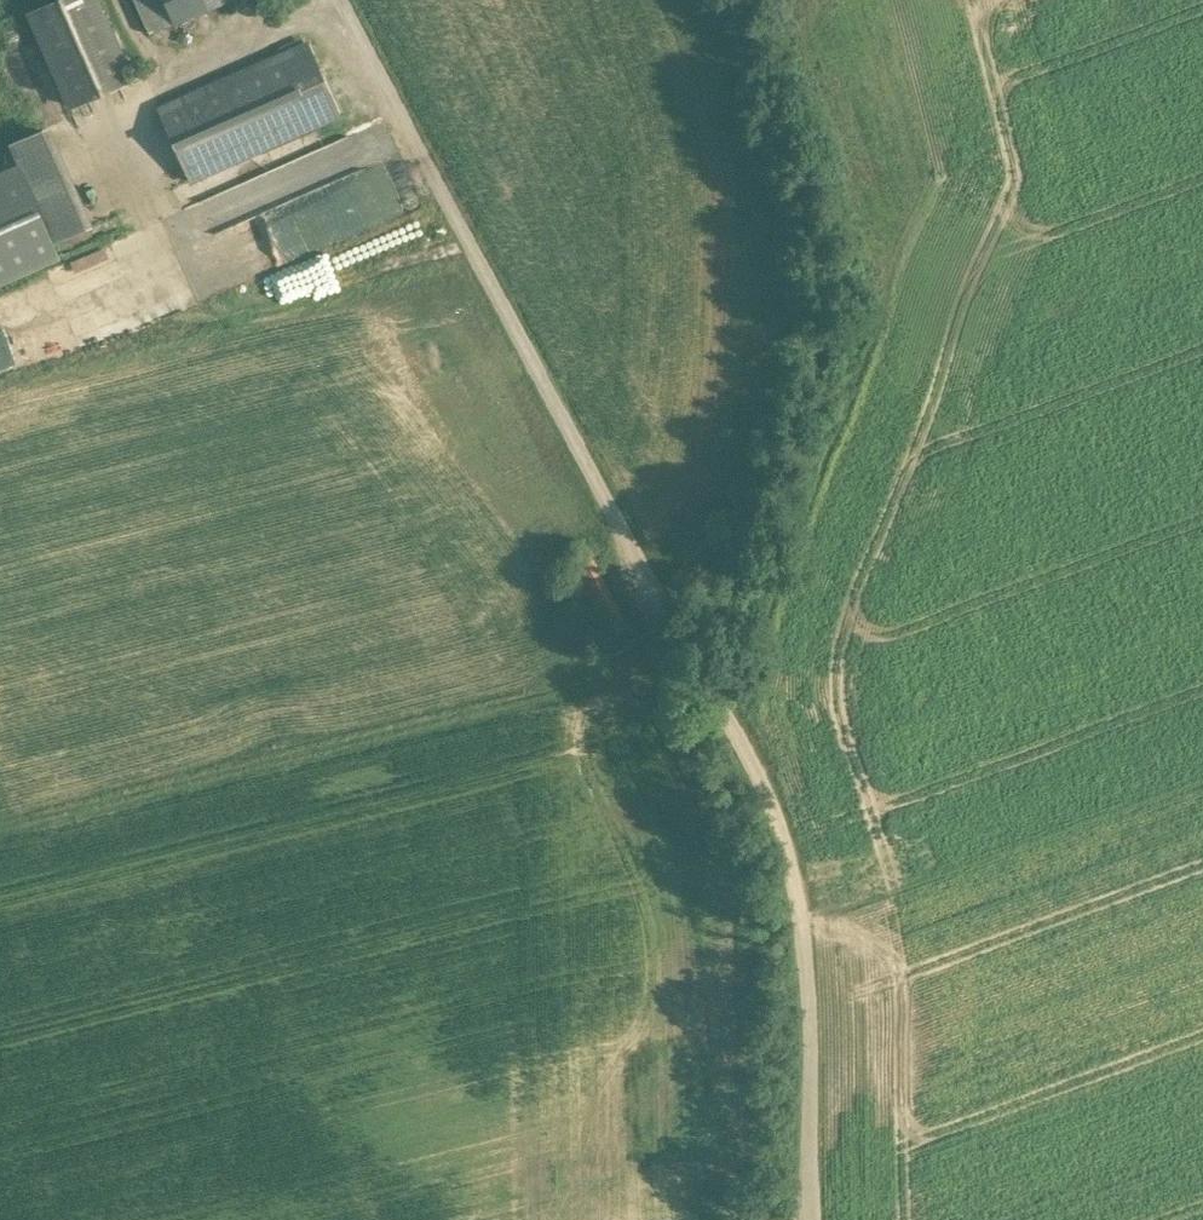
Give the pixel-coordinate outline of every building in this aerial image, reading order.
[(29,16),(68,104),(132,76),(98,0),(64,0),(29,16)] [(150,33),(173,24),(163,0),(136,0),(150,33)] [(173,24),(211,8),(207,0),(163,0),(173,24)] [(307,43),(159,108),(191,181),(339,116),(307,43)] [(86,227),(42,130),(10,144),(19,166),(53,241),(86,227)] [(348,135),(200,201),(215,234),(363,169),(348,135)] [(0,174),(0,280),(59,253),(53,241),(19,166),(0,174)] [(0,329),(0,375),(185,301),(169,261),(0,329)]
